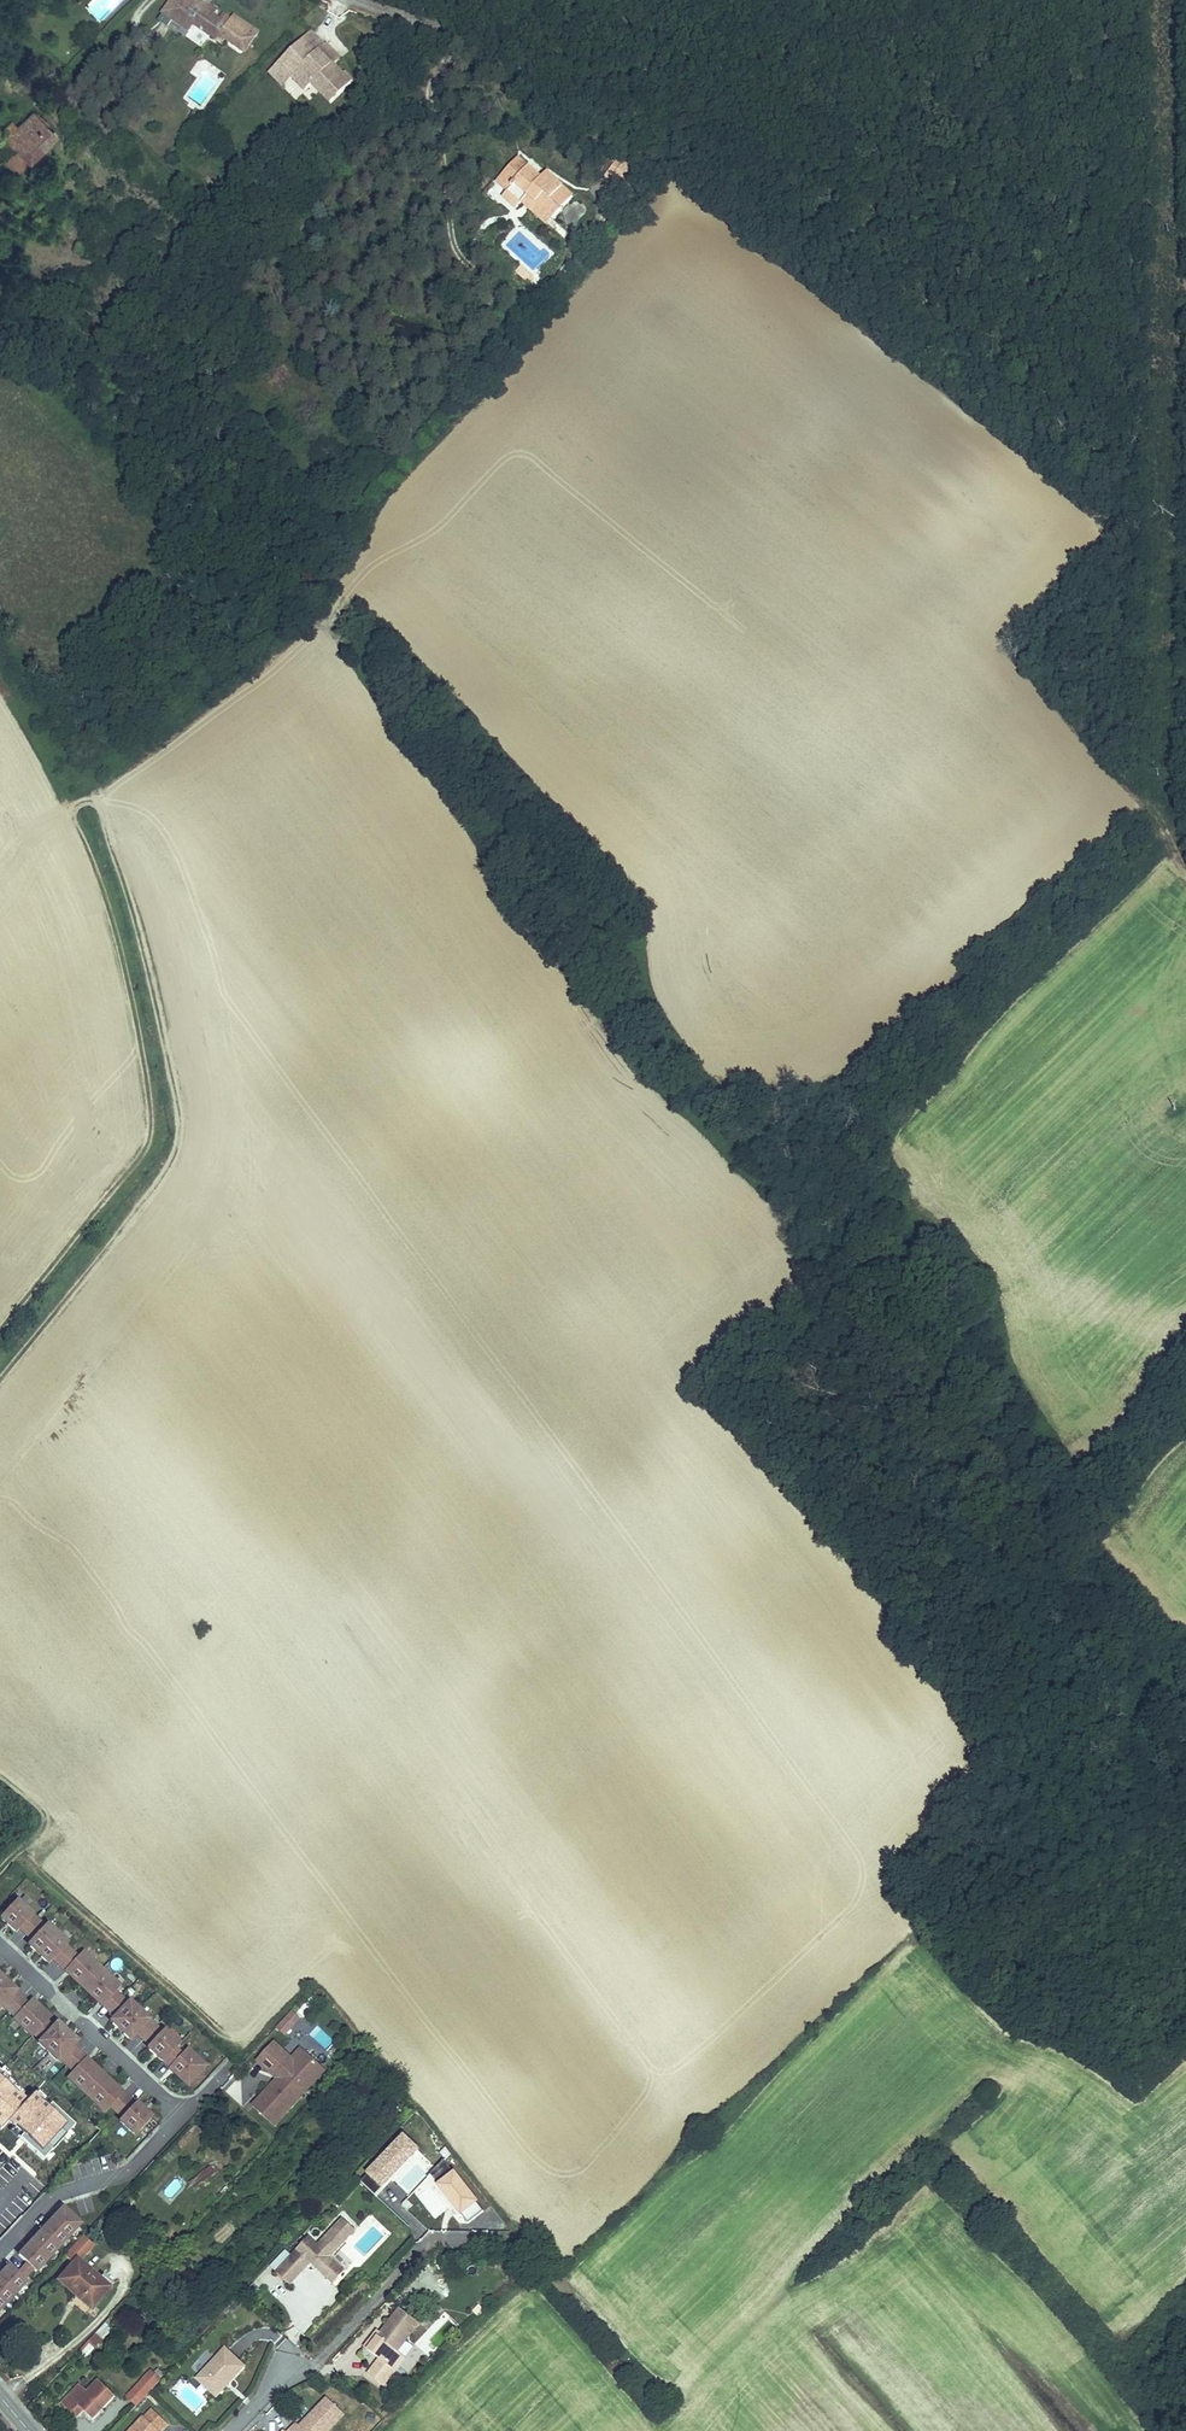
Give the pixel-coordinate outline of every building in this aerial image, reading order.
[(189,0),(173,0),(164,14),(182,26),(186,19),(195,25),(222,44),(225,39),(244,53),(258,33),(235,17),(232,21),(224,15),(220,21),(213,16),(217,10),(209,5),(201,0),(199,0),(196,5),(189,0)] [(190,32),(195,25),(186,19),(182,26),(190,32)] [(312,85),(330,104),(353,81),(345,73),(344,75),(334,65),(337,62),(322,47),(324,46),(311,32),(280,63),(286,69),(283,72),(291,80),(292,79),(305,92),(312,85)] [(326,44),(324,46),(322,47),(337,62),(340,58),(326,44)] [(286,69),(280,63),(269,73),(283,87),(291,80),(283,72),(286,69)] [(18,130),(8,140),(2,133),(0,135),(0,156),(14,171),(16,173),(28,160),(30,162),(56,136),(34,114),(18,130)] [(12,123),(2,133),(8,140),(18,130),(12,123)] [(14,171),(0,156),(0,170),(8,178),(14,171)] [(605,176),(611,180),(625,161),(620,157),(605,176)] [(516,209),(522,203),(528,196),(553,219),(573,197),(547,174),(541,180),(518,159),(502,176),(513,186),(508,192),(503,197),(516,209)] [(625,161),(611,180),(630,194),(644,175),(625,161)] [(508,192),(513,186),(502,176),(497,182),(508,192)] [(528,196),(522,203),(547,226),(553,219),(528,196)] [(517,270),(526,279),(528,276),(531,273),(522,265),(517,270)] [(33,1915),(17,1900),(1,1918),(16,1932),(20,1928),(33,1915)] [(20,1928),(33,1940),(45,1926),(33,1915),(20,1928)] [(33,1940),(28,1944),(49,1964),(53,1959),(66,1945),(68,1943),(47,1924),(45,1926),(33,1940)] [(53,1959),(65,1971),(79,1956),(66,1945),(53,1959)] [(121,1986),(84,1951),(79,1956),(65,1971),(102,2006),(115,1992),(121,1986)] [(4,2004),(17,1991),(0,1975),(0,2008),(4,2004)] [(4,2004),(17,2016),(29,2003),(17,1991),(4,2004)] [(102,2006),(115,2017),(127,2004),(115,1992),(102,2006)] [(51,2017),(32,1999),(29,2003),(17,2016),(14,2019),(33,2036),(47,2021),(51,2017)] [(111,2021),(130,2040),(149,2020),(130,2001),(115,2017),(111,2021)] [(291,2012),(283,2021),(277,2027),(285,2035),(299,2020),(291,2012)] [(137,2033),(150,2046),(162,2032),(149,2020),(137,2033)] [(53,2027),(47,2021),(33,2036),(40,2042),(53,2027)] [(39,2043),(59,2062),(61,2060),(73,2046),(78,2042),(58,2023),(53,2027),(40,2042),(39,2043)] [(176,2048),(180,2045),(164,2030),(162,2032),(148,2048),(163,2062),(176,2048)] [(254,2106),(275,2126),(325,2072),(305,2054),(297,2064),(293,2060),(275,2043),(258,2061),(274,2075),(277,2072),(284,2078),(281,2082),(274,2090),(271,2087),(254,2106)] [(86,2058),(73,2046),(61,2060),(73,2071),(86,2058)] [(163,2062),(169,2068),(182,2054),(176,2048),(163,2062)] [(169,2068),(188,2086),(206,2066),(187,2049),(182,2054),(169,2068)] [(302,2051),(293,2060),(297,2064),(305,2054),(302,2051)] [(123,2092),(86,2058),(73,2071),(68,2078),(105,2112),(111,2106),(123,2092)] [(75,2126),(50,2107),(48,2108),(33,2095),(26,2103),(11,2090),(15,2086),(0,2072),(0,2128),(2,2130),(9,2122),(23,2135),(20,2138),(43,2160),(75,2126)] [(278,2079),(271,2087),(274,2090),(281,2082),(284,2078),(277,2072),(274,2075),(278,2079)] [(136,2104),(123,2092),(111,2106),(123,2117),(136,2104)] [(152,2118),(136,2103),(136,2104),(123,2117),(120,2121),(135,2135),(152,2118)] [(375,2195),(421,2149),(404,2132),(358,2178),(375,2195)] [(209,2164),(188,2180),(194,2188),(216,2172),(209,2164)] [(162,2189),(170,2199),(185,2187),(178,2177),(162,2189)] [(19,2212),(40,2191),(27,2178),(6,2199),(19,2212)] [(490,2217),(481,2205),(472,2211),(482,2223),(490,2217)] [(63,2208),(19,2254),(37,2271),(81,2224),(63,2208)] [(356,2231),(342,2219),(318,2245),(309,2237),(291,2256),(286,2251),(271,2266),(290,2285),(311,2263),(332,2284),(345,2271),(331,2257),(356,2231)] [(57,2280),(91,2309),(107,2291),(96,2281),(99,2278),(78,2260),(80,2257),(81,2258),(93,2245),(83,2236),(64,2255),(73,2263),(57,2280)] [(0,2275),(0,2311),(26,2283),(8,2266),(0,2275)] [(107,2291),(114,2282),(104,2273),(99,2278),(96,2281),(107,2291)] [(419,2324),(400,2309),(367,2350),(379,2359),(367,2374),(383,2387),(406,2358),(397,2351),(419,2324)] [(367,2350),(380,2333),(378,2331),(365,2348),(367,2350)] [(245,2367),(225,2349),(197,2379),(216,2397),(245,2367)] [(191,2366),(198,2372),(213,2356),(206,2350),(191,2366)] [(150,2372),(127,2397),(136,2406),(161,2379),(153,2372),(150,2372)] [(79,2384),(61,2403),(72,2413),(79,2406),(83,2410),(93,2419),(115,2396),(98,2380),(87,2392),(79,2384)] [(344,2414),(327,2398),(299,2426),(297,2424),(290,2430),(328,2430),(344,2414)] [(76,2418),(82,2412),(83,2410),(79,2406),(72,2413),(76,2418)] [(144,2418),(143,2417),(130,2430),(162,2430),(168,2425),(152,2410),(144,2418)]
